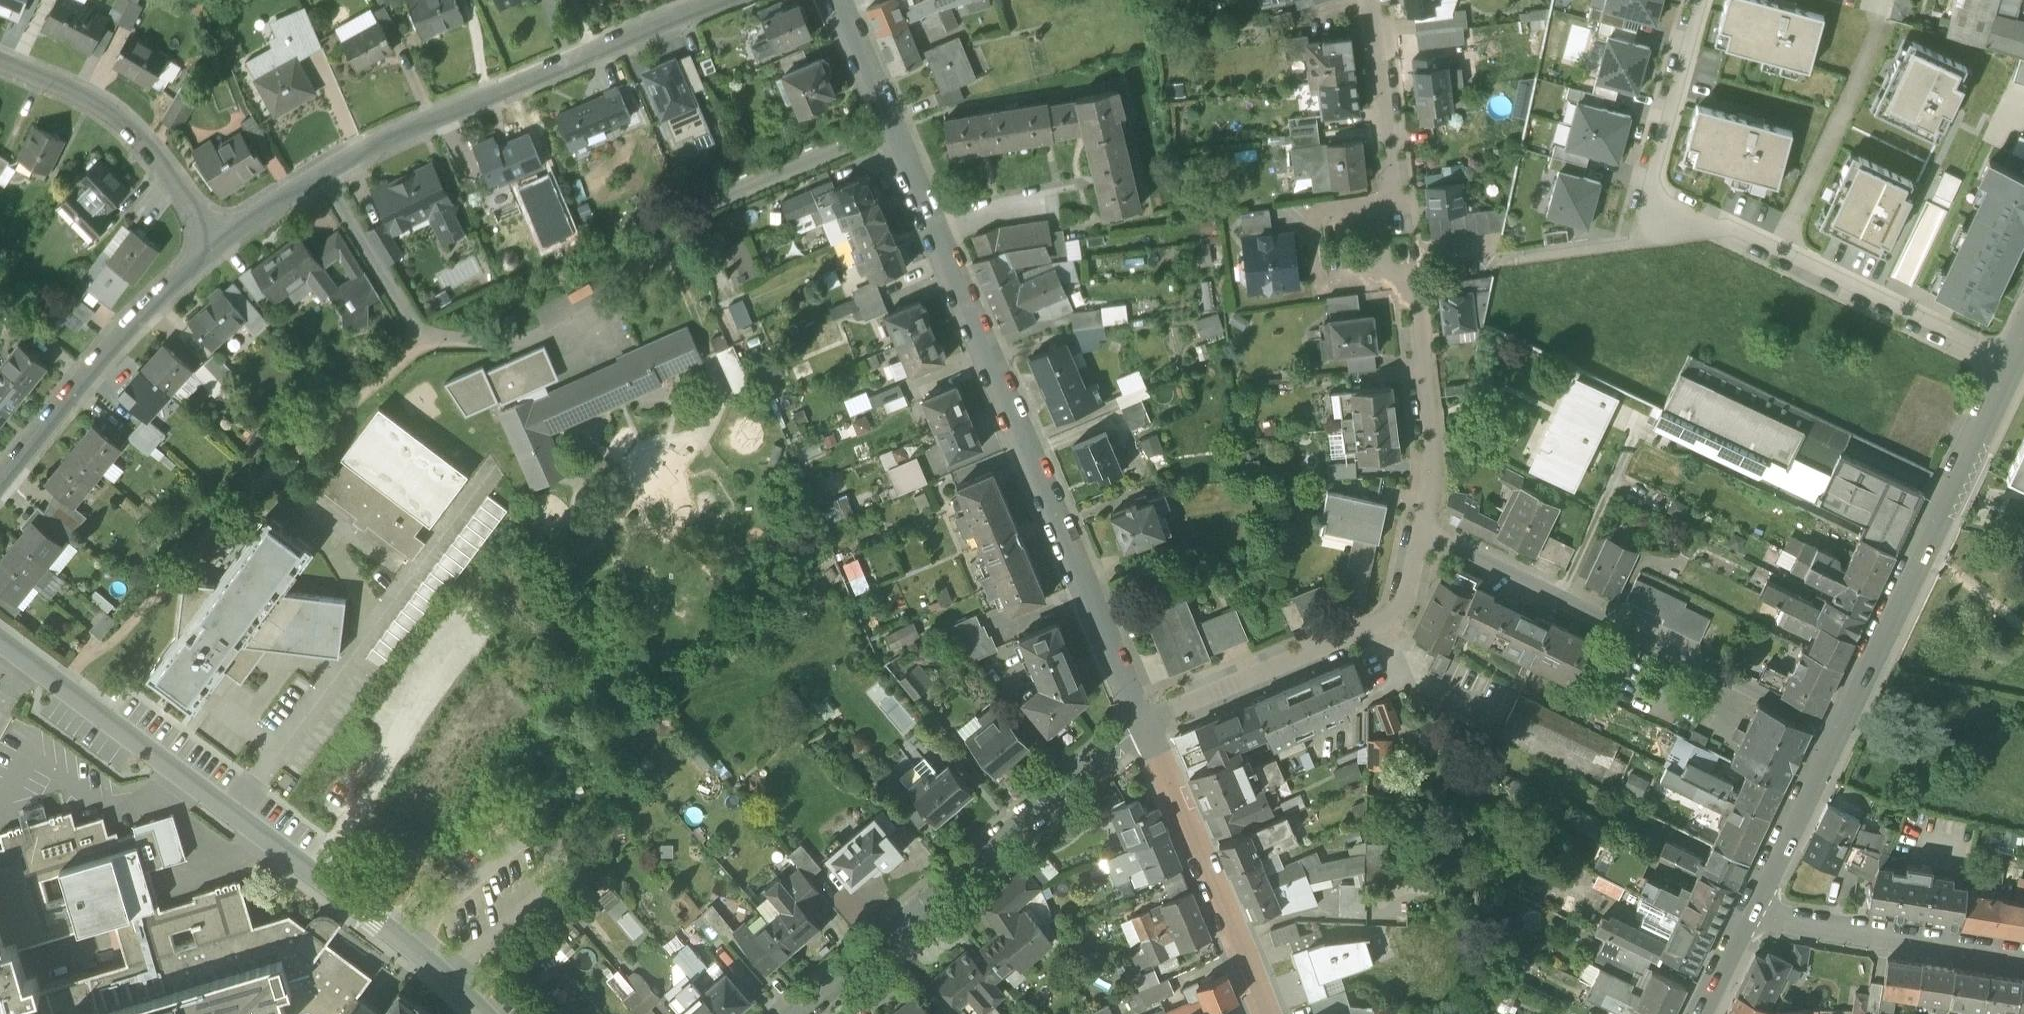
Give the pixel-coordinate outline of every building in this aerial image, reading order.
[(17,17),(24,0),(0,0),(0,10),(17,17)] [(77,39),(78,40),(93,12),(70,0),(58,0),(44,28),(61,37),(63,32),(77,39)] [(119,22),(132,28),(143,7),(130,0),(119,22)] [(425,33),(442,27),(441,25),(445,23),(447,28),(464,21),(456,0),(409,0),(407,1),(420,33),(424,32),(425,33)] [(877,35),(906,23),(901,10),(897,0),(890,0),(866,10),(877,35)] [(938,11),(976,0),(926,0),(901,10),(906,23),(906,24),(919,18),(938,11)] [(1412,18),(1413,24),(1449,20),(1448,13),(1452,13),(1457,0),(1438,0),(1439,3),(1432,3),(1434,15),(1412,18)] [(1662,1),(1656,0),(1605,0),(1602,9),(1625,16),(1639,20),(1655,24),(1662,1)] [(1764,0),(1726,0),(1714,44),(1808,70),(1823,16),(1764,0)] [(2013,55),(2023,31),(2023,22),(2015,20),(1993,13),(1996,0),(1956,0),(1946,36),(2013,55)] [(2015,20),(2021,0),(1996,0),(1993,13),(2015,20)] [(1434,15),(1432,3),(1407,6),(1408,18),(1412,18),(1434,15)] [(752,45),(757,58),(796,42),(808,37),(810,36),(803,21),(806,16),(803,9),(799,8),(797,4),(783,10),(780,4),(760,12),(769,34),(766,39),(752,45)] [(1622,27),(1625,16),(1602,9),(1591,6),(1588,18),(1601,22),(1613,25),(1622,27)] [(292,12),(310,52),(322,45),(305,7),(292,12)] [(379,22),(387,36),(398,30),(385,8),(374,14),(378,22),(379,22)] [(1529,10),(1529,13),(1530,21),(1547,19),(1550,8),(1529,10)] [(947,32),(938,11),(919,18),(928,40),(947,32)] [(107,19),(93,12),(78,40),(77,39),(74,44),(90,52),(103,27),(107,19)] [(246,61),(256,80),(296,58),(297,59),(310,52),(292,12),(277,19),(286,39),(272,47),(246,61)] [(1449,20),(1450,30),(1457,29),(1464,28),(1462,12),(1452,13),(1448,13),(1449,20)] [(1530,21),(1529,13),(1519,14),(1520,22),(1530,21)] [(1625,16),(1622,27),(1635,31),(1636,31),(1639,20),(1625,16)] [(268,40),(272,47),(286,39),(277,19),(269,22),(276,36),(268,40)] [(1413,24),(1414,34),(1450,30),(1449,20),(1413,24)] [(342,43),(357,70),(394,49),(387,38),(388,37),(387,36),(379,22),(378,22),(342,43)] [(1608,36),(1610,37),(1613,25),(1601,22),(1598,33),(1608,36)] [(906,24),(906,23),(877,35),(893,74),(921,62),(906,24)] [(1613,25),(1610,37),(1632,43),(1635,31),(1622,27),(1613,25)] [(90,52),(101,57),(114,33),(103,27),(90,52)] [(1457,29),(1450,30),(1414,34),(1415,48),(1444,45),(1459,43),(1457,29)] [(2013,55),(2020,57),(2023,59),(2023,31),(2013,55)] [(1286,59),(1308,57),(1306,42),(1308,42),(1307,34),(1283,36),(1286,59)] [(115,67),(151,88),(168,57),(130,35),(121,52),(123,54),(115,67)] [(1620,88),(1638,93),(1650,48),(1632,43),(1610,37),(1608,36),(1595,82),(1620,88)] [(812,46),(808,37),(796,42),(799,51),(803,50),(812,46)] [(1311,83),(1318,82),(1354,78),(1349,37),(1308,42),(1306,42),(1308,57),(1311,83)] [(940,92),(941,93),(958,86),(976,79),(959,38),(924,52),(940,92)] [(1909,40),(1900,58),(1904,60),(1912,42),(1909,40)] [(1459,43),(1444,45),(1445,57),(1466,55),(1464,42),(1459,43)] [(1966,67),(1912,42),(1904,60),(1900,58),(1898,56),(1889,74),(1896,77),(1878,113),(1932,139),(1938,127),(1942,129),(1965,82),(1960,80),(1966,67)] [(781,59),(788,75),(810,65),(803,50),(799,51),(781,59)] [(704,87),(690,54),(676,60),(687,87),(691,85),(693,92),(704,87)] [(717,71),(711,57),(699,62),(705,76),(717,71)] [(1413,60),(1414,71),(1440,68),(1439,57),(1413,60)] [(2023,84),(2023,59),(2020,57),(2013,81),(2023,84)] [(316,93),(297,59),(296,58),(256,80),(275,115),(316,93)] [(661,72),(645,79),(655,104),(658,103),(664,118),(695,104),(687,87),(676,60),(675,58),(658,66),(661,72)] [(794,102),(800,118),(828,106),(825,99),(834,95),(828,78),(830,77),(830,68),(828,63),(820,61),(810,65),(788,75),(783,76),(794,102)] [(658,66),(642,72),(645,78),(661,72),(658,66)] [(1416,92),(1449,88),(1447,69),(1447,67),(1440,68),(1414,71),(1413,71),(1416,92)] [(1458,68),(1447,69),(1449,88),(1460,86),(1458,68)] [(1872,110),(1878,113),(1896,77),(1889,74),(1872,110)] [(786,105),(794,102),(783,76),(776,79),(786,105)] [(1357,110),(1354,78),(1318,82),(1322,114),(1357,110)] [(1620,88),(1595,82),(1592,93),(1604,96),(1616,100),(1620,88)] [(693,139),(711,131),(693,92),(691,85),(687,87),(695,104),(664,118),(675,143),(692,136),(693,139)] [(934,94),(939,107),(963,100),(958,86),(941,93),(940,92),(934,94)] [(556,116),(569,148),(587,141),(584,135),(629,116),(617,87),(605,92),(606,95),(606,96),(573,111),(572,109),(556,116)] [(1565,98),(1577,101),(1580,90),(1569,87),(1565,98)] [(162,117),(177,127),(196,98),(180,88),(162,117)] [(1076,98),(1077,100),(1084,130),(1104,215),(1138,206),(1116,116),(1122,114),(1115,88),(1076,98)] [(1418,113),(1419,113),(1445,110),(1452,109),(1449,88),(1416,92),(1418,113)] [(1580,90),(1577,101),(1600,108),(1604,96),(1592,93),(1580,90)] [(1052,135),(1084,130),(1077,100),(1047,106),(1047,103),(943,120),(949,156),(1053,138),(1052,135)] [(1571,124),(1624,138),(1630,116),(1600,108),(1577,101),(1571,124)] [(655,104),(662,118),(664,118),(658,103),(655,104)] [(1737,117),(1697,106),(1687,145),(1697,147),(1693,163),(1777,186),(1791,132),(1763,124),(1737,117)] [(1447,122),(1445,110),(1419,113),(1421,125),(1447,122)] [(1765,118),(1739,111),(1737,117),(1763,124),(1765,118)] [(241,123),(253,143),(265,135),(253,116),(241,123)] [(1288,121),(1290,135),(1317,131),(1316,117),(1288,121)] [(1624,138),(1571,124),(1564,147),(1588,153),(1618,161),(1624,138)] [(19,158),(48,173),(64,140),(35,126),(19,158)] [(697,149),(715,142),(711,131),(693,139),(697,149)] [(1319,144),(1317,131),(1290,135),(1291,147),(1319,144)] [(214,189),(220,198),(225,195),(226,196),(240,188),(239,186),(245,183),(242,178),(264,164),(256,150),(254,151),(250,144),(249,145),(242,134),(217,150),(212,142),(193,154),(197,160),(194,162),(205,174),(206,174),(211,180),(210,181),(215,188),(214,189)] [(513,200),(505,181),(537,167),(542,165),(529,135),(498,148),(494,138),(473,147),(484,173),(494,169),(499,183),(490,187),(498,206),(513,200)] [(2019,136),(2011,153),(2023,159),(2023,138),(2019,136)] [(1315,170),(1318,190),(1365,184),(1360,139),(1319,144),(1291,147),(1294,172),(1315,170)] [(1561,158),(1564,147),(1554,144),(1550,155),(1561,158)] [(1588,153),(1564,147),(1561,158),(1585,165),(1588,153)] [(1852,154),(1843,171),(1850,174),(1858,157),(1852,154)] [(1559,170),(1582,176),(1585,165),(1561,158),(1550,155),(1547,167),(1559,170)] [(1906,194),(1911,182),(1858,157),(1850,174),(1843,171),(1835,188),(1841,192),(1824,228),(1877,254),(1883,241),(1888,243),(1910,196),(1906,194)] [(87,186),(85,188),(107,212),(129,190),(126,186),(127,186),(121,179),(120,180),(100,159),(80,179),(87,186)] [(1937,294),(1986,318),(1998,293),(1995,291),(2023,231),(2023,177),(1989,161),(1980,182),(1988,186),(1937,294)] [(544,164),(542,165),(537,167),(540,173),(526,179),(550,238),(573,228),(548,170),(547,170),(544,164)] [(378,199),(387,218),(426,199),(443,191),(444,190),(432,165),(391,185),(393,191),(378,199)] [(484,173),(490,187),(499,183),(494,169),(484,173)] [(1582,176),(1559,170),(1546,216),(1588,227),(1600,181),(1582,176)] [(1961,179),(1944,171),(1934,193),(1951,201),(1961,179)] [(788,220),(789,220),(811,211),(819,208),(824,221),(844,213),(877,199),(867,175),(835,189),(832,181),(780,203),(788,220)] [(80,184),(76,189),(80,193),(85,188),(87,186),(80,179),(78,181),(80,184)] [(1429,187),(1432,216),(1465,213),(1462,183),(1429,187)] [(478,192),(486,211),(498,206),(490,187),(478,192)] [(105,214),(107,212),(85,188),(80,193),(76,189),(62,201),(96,236),(111,221),(105,214)] [(1817,225),(1824,228),(1841,192),(1835,188),(1817,225)] [(443,191),(426,199),(433,212),(436,220),(453,212),(450,205),(443,191)] [(393,231),(433,212),(426,199),(387,218),(393,231)] [(886,221),(877,199),(844,213),(854,235),(886,221)] [(1428,217),(1430,239),(1502,230),(1507,208),(1465,213),(1432,216),(1428,217)] [(1240,214),(1243,237),(1272,233),(1269,210),(1240,214)] [(816,225),(811,211),(789,220),(795,234),(816,225)] [(454,213),(453,212),(436,220),(446,240),(463,232),(454,213)] [(896,244),(886,221),(854,235),(863,258),(896,244)] [(1047,243),(1051,243),(1050,232),(1048,221),(999,228),(998,227),(973,236),(981,258),(1006,249),(1047,243)] [(106,247),(116,254),(133,231),(124,224),(106,247)] [(369,232),(388,263),(401,255),(383,225),(369,232)] [(116,254),(109,262),(131,279),(133,281),(158,247),(134,229),(133,231),(116,254)] [(1063,230),(1050,232),(1051,243),(1064,241),(1063,230)] [(341,261),(352,278),(351,278),(352,279),(363,271),(339,231),(329,239),(341,261)] [(1264,289),(1269,292),(1277,292),(1280,287),(1293,286),(1297,281),(1295,265),(1298,262),(1298,257),(1292,253),(1294,251),(1292,238),(1288,235),(1276,236),(1272,233),(1243,237),(1247,267),(1251,266),(1252,274),(1248,279),(1249,287),(1253,290),(1264,289)] [(300,237),(294,242),(302,252),(308,247),(300,237)] [(722,244),(730,268),(752,262),(744,237),(722,244)] [(329,239),(312,251),(323,267),(337,257),(340,261),(341,261),(329,239)] [(1066,253),(1064,241),(1051,243),(1047,243),(1051,255),(1066,253)] [(322,267),(323,267),(312,251),(308,247),(302,252),(294,242),(287,247),(286,246),(261,264),(254,270),(253,271),(269,292),(275,301),(288,292),(288,291),(285,288),(304,274),(314,288),(322,298),(328,294),(337,287),(322,267)] [(1047,243),(1006,249),(1012,264),(1049,257),(1051,255),(1047,243)] [(906,268),(896,244),(863,258),(873,282),(906,268)] [(1014,269),(1012,264),(1006,249),(981,258),(973,261),(982,283),(1014,269)] [(111,306),(131,279),(109,262),(89,289),(111,306)] [(239,276),(257,300),(269,292),(253,271),(254,270),(251,267),(239,276)] [(1056,268),(1020,284),(1026,296),(1061,281),(1059,276),(1056,268)] [(1017,275),(1014,269),(982,283),(984,288),(1017,275)] [(824,274),(830,288),(841,284),(835,270),(824,274)] [(364,271),(363,271),(352,279),(351,278),(337,287),(328,294),(343,317),(343,328),(368,325),(369,304),(380,297),(364,271)] [(1059,276),(1061,281),(1073,280),(1070,271),(1059,276)] [(295,302),(314,288),(304,274),(285,288),(288,291),(288,292),(295,302)] [(993,310),(1026,296),(1020,284),(1017,275),(984,288),(993,310)] [(1472,291),(1472,293),(1489,291),(1492,276),(1461,280),(1462,292),(1472,291)] [(1200,280),(1201,306),(1212,305),(1210,279),(1200,280)] [(1061,281),(1026,296),(1031,310),(1049,302),(1067,295),(1061,281)] [(849,292),(857,310),(882,299),(873,282),(849,292)] [(234,283),(224,292),(242,313),(252,305),(234,283)] [(211,347),(243,319),(245,317),(242,313),(224,292),(221,288),(210,298),(214,302),(190,323),(211,347)] [(1442,295),(1447,331),(1477,327),(1476,326),(1472,293),(1472,291),(1462,292),(1442,295)] [(1472,293),(1476,326),(1481,325),(1489,291),(1472,293)] [(63,304),(86,322),(94,311),(71,293),(63,304)] [(1328,297),(1330,313),(1360,310),(1358,294),(1328,297)] [(1072,308),(1067,295),(1049,302),(1055,315),(1072,308)] [(1035,319),(1031,310),(1026,296),(993,310),(1003,333),(1035,319)] [(860,309),(865,320),(887,311),(882,300),(860,309)] [(729,306),(738,328),(747,324),(738,302),(729,306)] [(891,332),(897,345),(932,331),(927,319),(930,313),(926,306),(921,305),(920,302),(885,316),(886,320),(881,322),(887,334),(891,332)] [(1031,310),(1035,319),(1055,315),(1049,302),(1031,310)] [(267,322),(252,305),(242,313),(245,317),(243,319),(255,333),(267,322)] [(1101,309),(1103,326),(1126,322),(1124,306),(1101,309)] [(715,311),(725,333),(735,329),(725,307),(715,311)] [(1071,313),(1073,330),(1096,327),(1103,326),(1101,309),(1074,312),(1071,313)] [(1216,312),(1194,318),(1199,336),(1222,330),(1216,312)] [(1320,332),(1323,355),(1334,353),(1334,354),(1346,353),(1374,350),(1376,349),(1375,347),(1380,347),(1378,331),(1374,332),(1372,317),(1372,315),(1330,320),(1330,321),(1324,322),(1325,331),(1320,332)] [(1096,327),(1097,339),(1104,338),(1103,326),(1096,327)] [(1097,339),(1096,327),(1073,330),(1074,342),(1097,340),(1097,339)] [(1478,340),(1477,327),(1447,331),(1448,343),(1478,340)] [(566,473),(558,453),(548,432),(661,382),(659,378),(702,359),(688,328),(636,351),(637,355),(549,394),(534,400),(533,397),(520,403),(500,412),(534,488),(566,473)] [(937,344),(932,331),(897,345),(902,358),(897,360),(903,373),(908,371),(910,375),(944,361),(943,356),(946,352),(942,344),(937,344)] [(1030,357),(1049,402),(1079,390),(1084,388),(1083,387),(1075,368),(1070,355),(1065,342),(1030,357)] [(20,343),(0,368),(27,390),(47,365),(20,343)] [(143,369),(170,393),(184,377),(192,368),(166,343),(143,369)] [(517,397),(520,403),(533,397),(534,400),(549,394),(545,385),(552,382),(548,372),(553,369),(550,362),(552,362),(544,345),(486,372),(483,365),(444,383),(466,415),(499,401),(501,404),(517,397)] [(1346,353),(1349,373),(1376,369),(1374,350),(1346,353)] [(1070,355),(1075,368),(1086,363),(1080,351),(1070,355)] [(216,352),(205,362),(226,385),(236,375),(216,352)] [(1688,354),(1680,371),(1804,430),(1806,426),(1819,433),(1805,462),(1830,474),(1832,468),(1841,450),(1850,432),(1688,354)] [(226,385),(205,362),(194,373),(214,395),(226,385)] [(559,378),(552,362),(550,362),(553,369),(548,372),(552,382),(559,378)] [(757,372),(761,383),(774,377),(770,367),(757,372)] [(27,390),(0,368),(0,407),(8,414),(27,390)] [(147,418),(170,393),(143,369),(120,394),(141,414),(147,418)] [(1824,485),(1830,474),(1805,462),(1819,433),(1806,426),(1804,430),(1680,371),(1662,408),(1770,459),(1786,467),(1824,485)] [(192,385),(184,377),(170,393),(178,400),(192,385)] [(1535,465),(1570,482),(1611,398),(1576,381),(1535,465)] [(1084,388),(1079,390),(1087,409),(1103,402),(1104,402),(1095,382),(1094,382),(1083,387),(1084,388)] [(868,396),(873,408),(903,395),(898,383),(868,396)] [(922,400),(935,430),(969,416),(956,385),(922,400)] [(1116,397),(1121,408),(1142,399),(1149,396),(1144,385),(1116,397)] [(1352,404),(1354,417),(1355,426),(1395,421),(1391,386),(1376,388),(1376,386),(1360,388),(1360,390),(1351,391),(1352,404)] [(1058,422),(1087,409),(1079,390),(1049,402),(1058,422)] [(1151,421),(1142,399),(1121,408),(1130,430),(1151,421)] [(1172,402),(1129,420),(1150,471),(1169,463),(1171,469),(1197,459),(1172,402)] [(1343,405),(1345,418),(1354,417),(1352,404),(1343,405)] [(8,414),(0,407),(0,424),(8,414)] [(342,457),(346,461),(426,520),(431,524),(468,474),(379,408),(342,457)] [(1763,474),(1770,459),(1662,408),(1652,426),(1758,476),(1763,474)] [(141,414),(133,424),(155,443),(164,433),(147,418),(141,414)] [(866,416),(852,418),(854,432),(868,429),(866,416)] [(982,446),(969,416),(935,430),(948,460),(982,446)] [(1342,427),(1355,426),(1354,417),(1345,418),(1341,418),(1342,427)] [(1395,421),(1355,426),(1356,436),(1358,448),(1359,461),(1369,460),(1369,462),(1385,460),(1385,458),(1400,456),(1395,421)] [(106,424),(102,430),(110,437),(115,431),(106,424)] [(146,454),(155,443),(133,424),(123,436),(146,454)] [(121,446),(110,437),(102,430),(96,425),(72,455),(97,476),(121,446)] [(1128,466),(1117,440),(1119,439),(1114,426),(1105,430),(1121,468),(1128,466)] [(1343,437),(1347,437),(1356,436),(1355,426),(1342,427),(1343,437)] [(1096,473),(1099,481),(1122,471),(1105,432),(1071,446),(1085,478),(1096,473)] [(1358,448),(1356,436),(1347,437),(1349,450),(1358,448)] [(2006,479),(2023,488),(2023,441),(2006,479)] [(877,452),(882,466),(894,462),(889,448),(877,452)] [(1841,450),(1832,468),(1898,499),(1889,516),(1907,525),(1925,490),(1841,450)] [(74,505),(97,476),(72,455),(48,484),(61,495),(63,496),(74,505)] [(889,469),(899,494),(927,482),(916,457),(889,469)] [(1779,482),(1786,467),(1770,459),(1763,474),(1779,482)] [(415,535),(426,520),(346,461),(336,474),(326,467),(313,483),(413,558),(425,542),(415,535)] [(1333,464),(1333,478),(1358,477),(1358,463),(1333,464)] [(1817,500),(1824,485),(1786,467),(1779,482),(1817,500)] [(1830,474),(1824,485),(1871,508),(1889,516),(1898,499),(1832,468),(1830,474)] [(957,515),(960,523),(1005,504),(992,472),(956,487),(960,496),(966,511),(960,513),(957,515)] [(1513,543),(1534,554),(1545,533),(1559,505),(1542,497),(1542,496),(1517,484),(1499,520),(1492,533),(1513,543)] [(1824,485),(1817,500),(1864,522),(1871,508),(1824,485)] [(1458,522),(1511,548),(1513,543),(1492,533),(1499,520),(1478,510),(1481,496),(1450,490),(1446,509),(1461,516),(1458,522)] [(1378,541),(1383,517),(1374,515),(1376,502),(1328,491),(1320,529),(1353,536),(1376,541),(1378,541)] [(61,495),(46,513),(69,532),(84,513),(74,505),(63,496),(61,495)] [(481,505),(500,519),(507,510),(488,495),(481,505)] [(954,499),(960,513),(966,511),(960,496),(954,499)] [(1124,550),(1124,551),(1164,536),(1171,533),(1165,516),(1158,519),(1156,514),(1169,509),(1164,496),(1151,501),(1151,500),(1137,505),(1136,502),(1124,507),(1125,509),(1110,515),(1118,534),(1116,539),(1119,547),(1124,550)] [(1386,504),(1376,502),(1374,515),(1383,517),(1386,504)] [(1031,564),(1005,504),(960,523),(965,532),(968,531),(975,528),(980,540),(988,559),(993,571),(986,574),(982,576),(985,584),(1031,564)] [(474,514),(493,529),(500,519),(481,505),(474,514)] [(60,543),(69,532),(46,513),(37,506),(28,517),(33,521),(60,543)] [(1889,516),(1871,508),(1864,522),(1858,536),(1860,537),(1894,553),(1907,525),(1889,516)] [(241,642),(279,591),(311,548),(266,514),(215,584),(176,635),(147,675),(192,709),(225,664),(241,642)] [(466,524),(486,538),(493,529),(474,514),(466,524)] [(33,521),(18,541),(44,562),(60,543),(33,521)] [(459,533),(478,548),(486,538),(466,524),(459,533)] [(975,528),(968,531),(973,543),(980,540),(975,528)] [(452,543),(471,557),(478,548),(459,533),(452,543)] [(1562,542),(1545,533),(1534,554),(1552,562),(1562,542)] [(1578,574),(1588,579),(1607,539),(1597,534),(1578,574)] [(1339,604),(1362,609),(1376,541),(1353,536),(1343,588),(1339,602),(1339,604)] [(1860,537),(1845,568),(1841,578),(1875,594),(1894,553),(1860,537)] [(1587,582),(1615,595),(1636,552),(1608,538),(1607,539),(1588,579),(1587,582)] [(2,559),(29,581),(44,562),(18,541),(2,559)] [(1552,562),(1564,568),(1575,548),(1562,542),(1552,562)] [(1803,542),(1797,557),(1841,578),(1845,568),(1841,566),(1838,558),(1803,542)] [(60,543),(44,562),(47,564),(63,545),(60,543)] [(445,552),(464,567),(471,557),(452,543),(445,552)] [(572,554),(580,562),(591,551),(583,543),(572,554)] [(1135,557),(1139,571),(1163,564),(1159,550),(1135,557)] [(438,562),(457,576),(464,567),(445,552),(438,562)] [(858,556),(843,561),(852,591),(867,587),(858,556)] [(1834,591),(1841,578),(1797,557),(1790,570),(1834,591)] [(29,581),(2,559),(0,562),(0,590),(13,600),(29,581)] [(981,562),(986,574),(993,571),(988,559),(981,562)] [(431,572),(450,586),(457,576),(438,562),(431,572)] [(44,564),(31,580),(37,585),(50,569),(44,564)] [(1045,597),(1031,564),(985,584),(989,594),(993,592),(1001,589),(1007,603),(1010,612),(1045,597)] [(1444,587),(1470,599),(1476,586),(1477,586),(1481,578),(1454,565),(1444,587)] [(53,570),(38,586),(48,595),(63,579),(53,570)] [(423,581),(443,595),(450,586),(431,572),(423,581)] [(1834,591),(1830,600),(1864,616),(1875,594),(1841,578),(1834,591)] [(1626,600),(1664,618),(1674,598),(1636,579),(1626,600)] [(176,635),(215,584),(183,580),(176,635)] [(15,603),(31,583),(29,581),(13,600),(15,603)] [(416,591),(435,605),(443,595),(423,581),(416,591)] [(1761,593),(1784,604),(1820,621),(1854,638),(1864,616),(1830,600),(1817,594),(1813,603),(1766,581),(1761,593)] [(1296,601),(1302,616),(1337,602),(1339,602),(1343,588),(1340,586),(1333,582),(1327,584),(1293,598),(1294,601),(1296,601)] [(1416,634),(1447,649),(1457,630),(1455,629),(1470,599),(1444,587),(1440,585),(1416,633),(1416,634)] [(1493,594),(1477,586),(1476,586),(1470,599),(1455,629),(1457,630),(1460,625),(1473,632),(1471,636),(1488,644),(1490,639),(1502,645),(1500,650),(1532,666),(1552,622),(1536,614),(1534,618),(1492,598),(1493,594)] [(1172,660),(1176,671),(1210,657),(1209,654),(1235,644),(1222,614),(1197,625),(1181,587),(1140,604),(1165,663),(1172,660)] [(1001,589),(993,592),(999,606),(1007,603),(1001,589)] [(15,617),(22,608),(15,603),(13,600),(0,590),(0,591),(0,605),(15,617)] [(241,642),(259,645),(339,655),(346,599),(279,591),(241,642)] [(409,600),(428,614),(435,605),(416,591),(409,600)] [(1534,618),(1536,614),(1493,594),(1492,598),(1534,618)] [(1684,602),(1674,598),(1664,618),(1662,623),(1699,641),(1709,620),(1682,607),(1684,602)] [(402,610),(421,624),(428,614),(409,600),(402,610)] [(1282,606),(1292,629),(1305,623),(1302,616),(1296,601),(1294,601),(1282,606)] [(1810,631),(1815,633),(1820,621),(1784,604),(1777,620),(1807,634),(1809,633),(1810,631)] [(1222,614),(1235,644),(1248,638),(1235,609),(1222,614)] [(395,619),(414,633),(421,624),(402,610),(395,619)] [(91,632),(100,639),(115,621),(107,614),(91,632)] [(388,629),(407,643),(414,633),(395,619),(388,629)] [(944,630),(968,659),(993,649),(989,637),(986,638),(982,627),(978,628),(974,619),(944,630)] [(919,635),(914,621),(883,633),(888,647),(919,635)] [(1854,638),(1820,621),(1815,633),(1807,649),(1840,665),(1854,638)] [(1022,700),(1050,732),(1065,720),(1063,717),(1087,698),(1063,640),(1064,639),(1058,624),(1057,625),(1056,622),(1015,639),(1035,687),(1022,700)] [(1593,642),(1552,622),(1532,666),(1572,685),(1593,642)] [(1460,625),(1457,630),(1471,636),(1473,632),(1460,625)] [(380,638),(399,652),(407,643),(388,629),(380,638)] [(373,648),(392,662),(399,652),(380,638),(373,648)] [(1490,639),(1488,644),(1500,650),(1502,645),(1490,639)] [(259,645),(241,642),(225,664),(238,674),(259,645)] [(1802,647),(1788,675),(1781,691),(1780,692),(1819,710),(1840,665),(1807,649),(1802,647)] [(366,657),(385,671),(392,662),(373,648),(366,657)] [(1429,671),(1441,677),(1450,658),(1439,652),(1429,671)] [(1169,674),(1176,671),(1172,660),(1165,663),(1169,674)] [(1197,731),(1209,759),(1209,760),(1242,746),(1361,696),(1347,663),(1295,685),(1254,702),(1254,701),(1195,726),(1197,731)] [(911,670),(926,689),(934,683),(918,664),(911,670)] [(1758,681),(1781,691),(1788,675),(1766,664),(1758,681)] [(899,680),(915,698),(926,689),(911,670),(899,680)] [(1510,714),(1562,739),(1571,720),(1519,695),(1510,714)] [(1375,704),(1388,736),(1404,730),(1390,697),(1375,704)] [(1730,760),(1748,769),(1782,785),(1791,766),(1800,748),(1810,728),(1759,703),(1730,760)] [(965,739),(994,774),(1028,746),(994,706),(979,719),(983,724),(965,739)] [(956,729),(965,739),(983,724),(979,719),(975,714),(956,729)] [(1562,739),(1594,755),(1603,736),(1571,720),(1562,739)] [(1180,751),(1187,768),(1209,759),(1197,731),(1191,734),(1186,742),(1188,748),(1180,751)] [(1688,740),(1700,745),(1704,737),(1692,731),(1688,740)] [(1274,746),(1279,758),(1306,747),(1301,735),(1274,746)] [(1666,767),(1680,774),(1687,760),(1710,771),(1718,754),(1700,745),(1688,740),(1681,736),(1666,767)] [(1246,753),(1242,746),(1209,760),(1209,759),(1187,768),(1192,781),(1206,814),(1237,801),(1236,801),(1238,800),(1255,793),(1246,771),(1239,756),(1246,753)] [(1246,771),(1255,793),(1263,789),(1274,785),(1275,785),(1284,781),(1275,759),(1246,771)] [(1731,782),(1710,771),(1687,760),(1680,774),(1733,800),(1739,789),(1730,785),(1731,782)] [(929,818),(934,824),(971,793),(947,764),(926,781),(919,777),(904,789),(913,799),(929,818)] [(1720,809),(1729,808),(1733,800),(1680,774),(1666,767),(1660,780),(1720,809)] [(1739,789),(1733,800),(1767,816),(1780,790),(1782,786),(1782,785),(1748,769),(1746,774),(1739,789)] [(1274,785),(1263,789),(1269,803),(1280,799),(1274,785)] [(1113,788),(1098,798),(1103,807),(1121,799),(1113,788)] [(1247,823),(1259,818),(1256,812),(1270,806),(1269,803),(1263,789),(1255,793),(1238,800),(1247,823)] [(1280,803),(1286,815),(1305,807),(1300,795),(1280,803)] [(903,807),(919,827),(929,818),(913,799),(903,807)] [(1111,811),(1127,850),(1136,846),(1167,833),(1157,809),(1143,815),(1137,800),(1111,811)] [(1216,837),(1247,823),(1238,800),(1236,801),(1237,801),(1206,814),(1216,837)] [(1729,808),(1718,832),(1753,848),(1768,817),(1767,816),(1733,800),(1729,808)] [(1816,828),(1847,842),(1853,829),(1858,819),(1827,804),(1816,828)] [(1273,812),(1270,806),(1256,812),(1259,818),(1273,812)] [(827,857),(851,885),(869,871),(873,873),(878,873),(903,851),(887,833),(896,826),(883,809),(843,843),(838,838),(825,849),(830,855),(827,857)] [(80,929),(70,899),(49,905),(41,878),(63,872),(142,848),(138,831),(135,832),(110,839),(104,816),(76,825),(72,810),(0,832),(0,833),(4,846),(0,847),(0,963),(21,957),(18,948),(80,929)] [(142,848),(149,868),(186,858),(173,813),(134,826),(135,832),(138,831),(142,848)] [(1577,826),(1598,836),(1605,823),(1583,813),(1577,826)] [(1258,853),(1260,859),(1298,843),(1286,815),(1248,831),(1258,853)] [(1872,849),(1887,853),(1898,829),(1882,825),(1878,835),(1872,849)] [(1841,857),(1848,843),(1847,842),(1816,828),(1815,827),(1802,855),(1835,871),(1841,857)] [(1878,835),(1853,829),(1847,842),(1848,843),(1871,849),(1872,849),(1878,835)] [(1219,844),(1228,866),(1258,853),(1248,831),(1219,844)] [(1747,860),(1753,848),(1718,832),(1713,843),(1747,860)] [(1167,833),(1136,846),(1144,867),(1150,880),(1161,875),(1179,867),(1181,867),(1167,833)] [(1659,850),(1700,870),(1705,859),(1664,839),(1659,850)] [(1592,870),(1604,876),(1618,848),(1606,842),(1592,870)] [(1349,846),(1351,856),(1365,853),(1365,843),(1349,846)] [(1713,843),(1705,859),(1700,870),(1734,886),(1734,887),(1747,860),(1713,843)] [(1847,869),(1859,874),(1871,850),(1871,849),(1848,843),(1841,857),(1850,862),(1847,869)] [(801,844),(789,854),(809,879),(821,868),(801,844)] [(1059,871),(1037,845),(1034,848),(1034,861),(1050,879),(1059,871)] [(1129,874),(1144,867),(1136,846),(1127,850),(1107,859),(1111,869),(1116,879),(1129,874)] [(149,868),(142,848),(63,872),(70,899),(80,929),(114,919),(127,963),(128,963),(176,949),(170,932),(192,925),(197,943),(254,926),(254,925),(240,881),(194,894),(195,899),(161,909),(149,868)] [(1604,876),(1651,899),(1659,883),(1640,874),(1647,862),(1618,848),(1604,876)] [(1859,874),(1872,880),(1879,867),(1885,868),(1888,853),(1887,853),(1872,849),(1871,849),(1871,850),(1859,874)] [(1260,859),(1258,853),(1228,866),(1231,872),(1260,859)] [(1300,859),(1301,863),(1303,867),(1307,865),(1321,862),(1317,853),(1300,859)] [(1305,874),(1309,883),(1323,880),(1364,871),(1365,853),(1351,856),(1321,862),(1307,865),(1303,867),(1305,874)] [(1111,869),(1107,859),(1088,867),(1093,878),(1111,869)] [(1231,872),(1232,876),(1262,863),(1260,859),(1231,872)] [(1034,861),(1025,869),(1040,887),(1050,879),(1034,861)] [(1266,874),(1262,863),(1232,876),(1243,900),(1272,888),(1272,887),(1266,874)] [(1305,874),(1303,867),(1301,863),(1284,870),(1288,881),(1305,874)] [(1867,911),(1946,924),(1952,887),(1953,879),(1931,875),(1932,869),(1906,865),(1905,871),(1885,868),(1879,867),(1872,880),(1872,882),(1867,911)] [(1150,880),(1144,867),(1129,874),(1134,887),(1150,880)] [(1161,875),(1165,884),(1183,876),(1179,867),(1161,875)] [(1266,874),(1272,887),(1285,882),(1288,881),(1284,870),(1282,867),(1266,874)] [(819,891),(808,879),(799,868),(789,876),(810,900),(819,891)] [(1040,887),(1025,869),(1012,879),(1029,899),(1041,889),(1040,887)] [(1700,870),(1694,881),(1728,898),(1734,886),(1700,870)] [(1305,874),(1288,881),(1285,882),(1272,887),(1272,888),(1281,908),(1280,908),(1282,913),(1317,903),(1309,883),(1305,874)] [(765,889),(769,895),(781,909),(782,909),(796,897),(803,906),(810,900),(789,876),(782,882),(779,877),(765,889)] [(1190,893),(1183,876),(1165,884),(1172,900),(1190,893)] [(1020,971),(1044,950),(1034,938),(1042,932),(1025,912),(1021,915),(1016,910),(1029,899),(1012,879),(1011,880),(1013,882),(983,907),(1000,933),(981,948),(1004,976),(1016,966),(1020,971)] [(1694,881),(1691,888),(1679,913),(1713,929),(1728,898),(1694,881)] [(1678,893),(1659,883),(1651,899),(1679,913),(1691,888),(1682,884),(1678,893)] [(1340,885),(1340,896),(1364,897),(1364,886),(1340,885)] [(1967,889),(1952,887),(1946,924),(1960,927),(1966,893),(1967,889)] [(1281,908),(1272,888),(1243,900),(1252,921),(1280,908),(1281,908)] [(1172,900),(1162,905),(1172,928),(1201,915),(1192,892),(1190,893),(1172,900)] [(2023,937),(2023,902),(1966,893),(1960,927),(2023,937)] [(769,919),(781,909),(769,895),(757,905),(761,910),(769,919)] [(1363,909),(1364,897),(1340,896),(1340,909),(1363,909)] [(781,909),(769,919),(794,948),(806,938),(809,940),(822,929),(803,906),(796,897),(782,909),(781,909)] [(1134,906),(1130,897),(1109,906),(1113,915),(1134,906)] [(1159,933),(1172,928),(1162,905),(1132,918),(1139,933),(1142,941),(1159,933)] [(730,926),(713,906),(702,915),(719,935),(730,926)] [(766,971),(794,948),(769,919),(761,910),(735,932),(734,933),(766,971)] [(1364,911),(1363,924),(1385,923),(1385,921),(1385,912),(1383,912),(1364,911)] [(1385,921),(1409,921),(1409,912),(1385,912),(1385,921)] [(1679,913),(1665,942),(1659,953),(1661,954),(1694,969),(1713,929),(1679,913)] [(373,976),(327,942),(308,928),(290,915),(254,925),(254,926),(197,943),(176,949),(128,963),(127,963),(41,988),(37,974),(27,977),(0,985),(0,1013),(302,1013),(310,1012),(313,1013),(344,1013),(359,994),(373,976)] [(719,935),(702,915),(693,922),(710,942),(719,935)] [(1201,915),(1172,928),(1181,951),(1211,938),(1201,915)] [(1658,960),(1661,954),(1659,953),(1665,942),(1609,915),(1607,918),(1602,915),(1595,930),(1605,935),(1609,937),(1610,936),(1652,957),(1658,960)] [(1127,920),(1134,935),(1139,933),(1132,918),(1127,920)] [(327,942),(342,922),(340,921),(338,924),(332,920),(326,919),(320,920),(313,923),(308,928),(327,942)] [(1134,935),(1127,920),(1120,923),(1130,946),(1142,941),(1139,933),(1134,935)] [(1271,931),(1276,945),(1287,941),(1300,936),(1295,922),(1271,931)] [(1175,953),(1181,951),(1172,928),(1159,933),(1169,956),(1175,953)] [(1052,944),(1042,932),(1034,938),(1044,950),(1052,944)] [(1142,941),(1152,963),(1156,962),(1169,956),(1159,933),(1142,941)] [(1603,963),(1631,977),(1634,970),(1644,974),(1645,970),(1652,957),(1610,936),(1609,937),(1605,935),(1598,951),(1594,959),(1603,963)] [(1304,948),(1300,936),(1287,941),(1291,953),(1304,948)] [(1291,953),(1308,1002),(1311,1001),(1327,995),(1322,981),(1377,961),(1369,937),(1323,942),(1304,948),(1291,953)] [(1152,963),(1142,941),(1130,946),(1128,947),(1138,969),(1152,963)] [(1800,969),(1805,972),(1808,947),(1794,945),(1792,964),(1796,966),(1796,967),(1800,969)] [(672,957),(688,975),(692,979),(705,968),(686,946),(672,957)] [(963,1013),(980,1013),(992,1004),(1003,994),(995,985),(1005,976),(1004,976),(981,948),(972,956),(967,950),(945,969),(946,970),(936,979),(959,1007),(958,1008),(963,1013)] [(1169,956),(1156,962),(1161,973),(1180,964),(1175,953),(1169,956)] [(1736,994),(1766,1008),(1772,995),(1778,998),(1781,997),(1783,996),(1791,978),(1795,980),(1800,969),(1796,967),(1796,966),(1792,964),(1771,954),(1768,954),(1766,956),(1764,959),(1755,954),(1736,994)] [(27,977),(21,957),(0,963),(0,985),(27,977)] [(1906,999),(1916,1000),(1922,964),(1887,959),(1879,1012),(1892,1013),(1893,1002),(1891,999),(1889,996),(1898,998),(1897,1004),(1905,1006),(1906,999)] [(1631,977),(1603,963),(1601,967),(1632,982),(1629,989),(1639,994),(1650,972),(1645,970),(1644,974),(1634,970),(1631,977)] [(1916,1000),(1938,1004),(1948,1005),(1954,970),(1922,964),(1916,1000)] [(1026,977),(1020,971),(1016,966),(1004,976),(1005,976),(1014,987),(1026,977)] [(1599,966),(1599,967),(1591,983),(1600,988),(1634,1004),(1639,994),(1629,989),(1632,982),(1601,967),(1599,966)] [(688,975),(688,976),(703,993),(716,981),(705,968),(692,979),(688,975)] [(1134,978),(1140,991),(1160,982),(1154,969),(1134,978)] [(1655,1013),(1672,1013),(1685,986),(1651,970),(1650,972),(1639,994),(1634,1004),(1655,1013)] [(1954,970),(1948,1005),(1972,1009),(1970,1013),(1982,1013),(1988,975),(1954,970)] [(716,981),(703,993),(680,1012),(682,1013),(732,1013),(738,1009),(741,1012),(755,1000),(743,984),(739,987),(726,972),(716,981)] [(634,989),(622,999),(635,1013),(641,1013),(650,1007),(660,997),(639,973),(628,982),(634,989)] [(1196,986),(1207,1011),(1218,1006),(1237,999),(1226,974),(1199,985),(1196,986)] [(1988,975),(1982,1013),(1997,1013),(1997,1012),(2009,1013),(2016,1013),(2016,1010),(2021,980),(1988,975)] [(680,1012),(703,993),(688,976),(665,995),(680,1012)] [(1168,979),(1160,982),(1166,996),(1174,993),(1168,979)] [(1166,996),(1160,982),(1140,991),(1146,1005),(1159,999),(1166,996)] [(1883,984),(1871,982),(1867,1010),(1878,1012),(1883,984)] [(1165,1013),(1200,1013),(1207,1011),(1196,986),(1199,985),(1198,983),(1184,988),(1190,1002),(1165,1013)] [(1585,996),(1594,1000),(1600,988),(1591,983),(1585,996)] [(1500,1008),(1509,997),(1493,985),(1485,997),(1500,1008)] [(1625,1013),(1630,1013),(1634,1004),(1600,988),(1594,1000),(1623,1013),(1624,1013),(1625,1013)] [(1372,1008),(1350,1006),(1344,989),(1330,994),(1334,1005),(1315,1012),(1315,1013),(1371,1013),(1372,1008)] [(417,1000),(415,1002),(400,990),(384,1012),(359,994),(344,1013),(432,1013),(417,1000)] [(1146,1005),(1140,991),(1130,995),(1136,1009),(1146,1005)] [(1852,1011),(1866,1011),(1868,994),(1855,992),(1852,1011)] [(1311,1001),(1315,1012),(1334,1005),(1330,994),(1327,995),(1311,1001)] [(1769,1010),(1766,1008),(1736,994),(1726,1013),(1767,1013),(1769,1010)] [(1791,999),(1783,996),(1781,997),(1778,998),(1772,995),(1766,1008),(1769,1010),(1785,1010),(1791,999)] [(918,1000),(902,1013),(930,1013),(918,1000)] [(992,1004),(980,1013),(1000,1013),(992,1004)] [(1634,1004),(1630,1013),(1655,1013),(1634,1004)] [(1932,1013),(1947,1013),(1948,1005),(1938,1004),(1936,1013),(1932,1013)] [(1108,1005),(1087,1013),(1112,1013),(1108,1005)]
